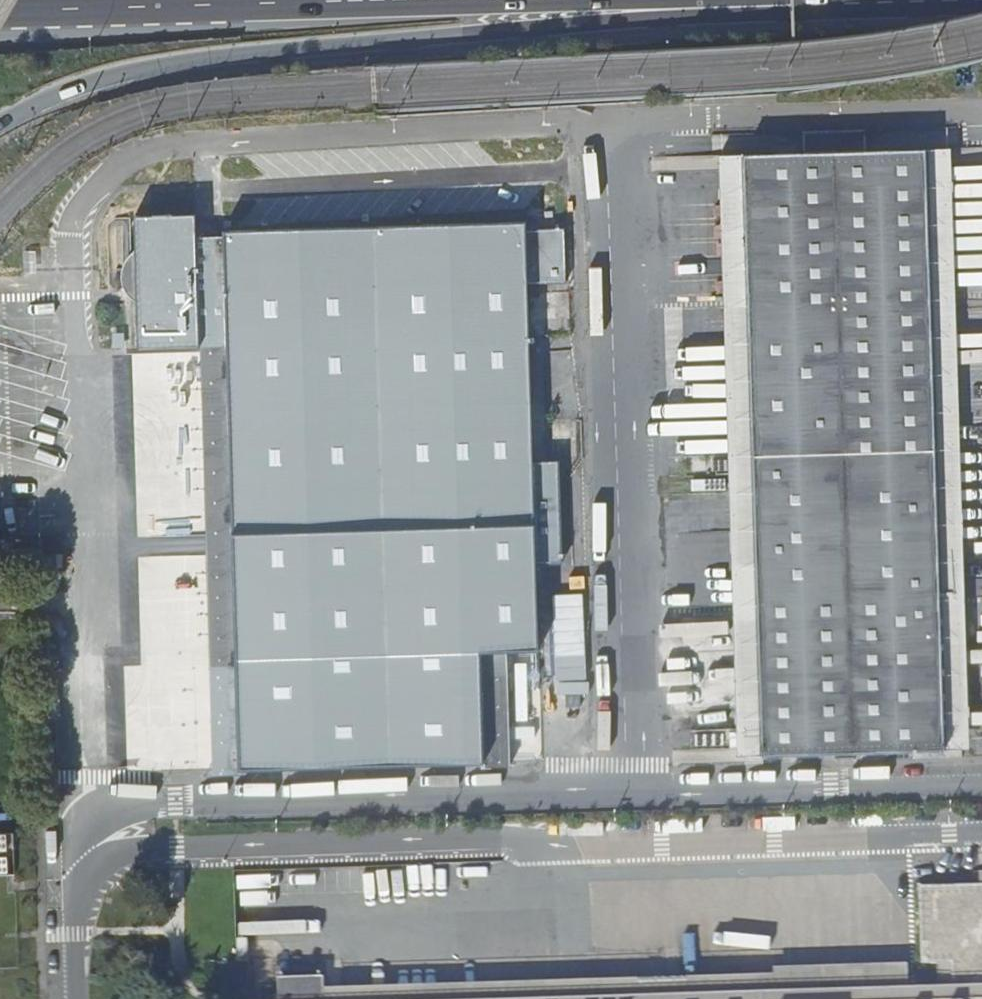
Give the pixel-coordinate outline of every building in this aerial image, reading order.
[(763,755),(763,756),(945,749),(943,712),(961,711),(959,635),(941,636),(940,600),(957,599),(953,448),(935,448),(927,149),(866,150),(865,130),(803,132),(805,152),(744,154),(744,155),(749,304),(732,305),(741,606),(758,605),(758,612),(740,612),(745,748),(762,747),(763,755)] [(943,712),(945,749),(970,749),(966,601),(956,295),(951,149),(927,149),(935,448),(953,448),(957,599),(940,600),(941,636),(959,635),(961,711),(943,712)] [(737,756),(763,755),(762,747),(745,748),(740,612),(758,612),(758,605),(741,606),(732,305),(749,304),(744,155),(719,155),(724,303),(734,612),(737,756)] [(527,229),(527,222),(223,231),(223,236),(198,237),(196,213),(134,215),(138,349),(199,347),(199,329),(226,329),(236,669),(219,670),(222,768),(239,768),(239,770),(242,770),(485,763),(481,653),(540,651),(537,562),(560,562),(560,485),(535,486),(534,461),(529,284),(567,283),(565,228),(527,229)] [(242,775),(242,770),(239,770),(239,768),(222,768),(219,670),(236,669),(226,329),(199,329),(199,347),(206,551),(214,776),(242,775)] [(535,486),(560,485),(559,462),(534,461),(535,486)] [(0,834),(0,849),(18,849),(17,833),(0,834)] [(952,985),(981,984),(981,884),(918,886),(921,964),(951,963),(952,985)] [(237,961),(248,960),(247,938),(236,938),(237,961)] [(210,962),(211,985),(249,983),(248,960),(237,961),(210,962)] [(774,991),(908,987),(908,963),(773,966),(774,973),(774,991)] [(774,991),(774,973),(324,987),(324,998),(495,998),(774,991)] [(278,998),(324,998),(324,987),(323,975),(277,977),(278,998)]
